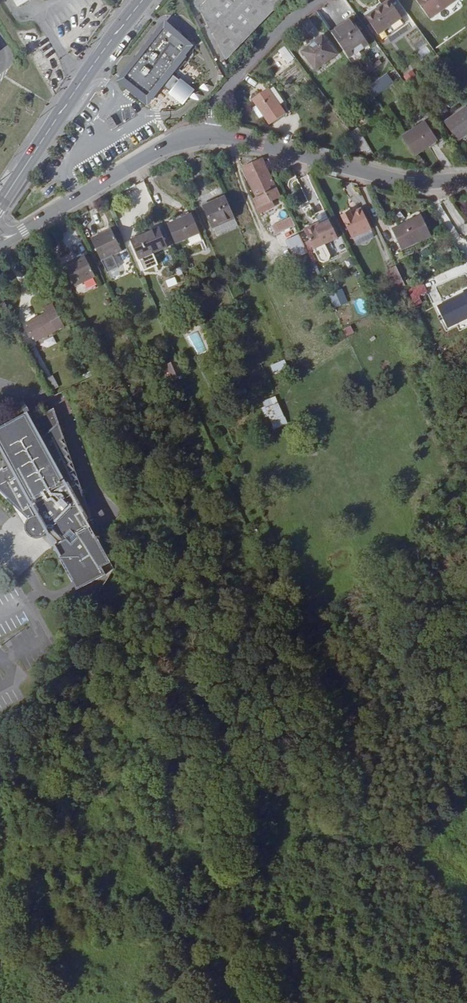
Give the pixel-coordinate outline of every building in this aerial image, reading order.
[(20,9),(34,0),(15,0),(20,9)] [(201,11),(226,59),(283,0),(211,0),(201,11)] [(456,0),(416,0),(430,19),(456,0)] [(401,18),(389,1),(382,5),(383,7),(367,18),(378,34),(401,18)] [(369,45),(351,19),(331,32),(349,58),(369,45)] [(159,33),(122,78),(149,100),(176,68),(180,71),(187,63),(182,59),(186,56),(184,55),(191,46),(184,40),(186,37),(185,35),(184,34),(182,35),(180,36),(168,27),(161,34),(159,33)] [(316,70),(336,54),(322,36),(311,45),(312,48),(304,54),(316,70)] [(426,44),(416,49),(420,56),(430,51),(426,44)] [(304,54),(312,48),(311,45),(302,52),(304,54)] [(293,58),(285,47),(279,52),(288,62),(293,58)] [(277,53),(273,58),(284,68),(288,63),(277,53)] [(408,83),(417,77),(412,70),(403,76),(408,83)] [(375,97),(394,82),(388,74),(369,88),(375,97)] [(180,82),(170,95),(179,102),(185,102),(193,93),(180,82)] [(272,95),(267,89),(253,99),(257,105),(264,116),(270,124),(285,114),(276,102),(272,95)] [(272,95),(276,102),(281,99),(277,92),(272,95)] [(264,116),(257,105),(253,108),(260,119),(264,116)] [(466,107),(445,123),(457,140),(466,133),(466,108),(466,107)] [(414,156),(437,140),(425,122),(402,137),(414,156)] [(358,152),(367,149),(360,129),(350,132),(358,152)] [(276,189),(262,159),(243,168),(257,199),(276,189)] [(257,207),(280,197),(276,189),(257,199),(254,200),(257,207)] [(235,218),(225,196),(204,206),(213,228),(235,218)] [(371,229),(361,208),(351,213),(350,211),(341,216),(352,238),(371,229)] [(200,233),(192,214),(167,225),(175,243),(200,233)] [(431,236),(421,215),(392,229),(402,250),(431,236)] [(217,235),(238,226),(235,218),(213,228),(217,235)] [(275,235),(295,226),(291,218),(272,227),(275,235)] [(338,238),(329,220),(320,224),(315,227),(312,225),(306,228),(305,232),(314,249),(325,244),(338,238)] [(167,247),(159,228),(131,240),(139,260),(167,247)] [(122,251),(111,229),(91,238),(102,261),(122,251)] [(299,235),(286,240),(292,256),(305,251),(299,235)] [(325,244),(314,249),(319,261),(323,262),(329,259),(330,256),(325,244)] [(95,276),(84,255),(64,265),(75,287),(95,276)] [(404,283),(396,267),(387,271),(395,287),(404,283)] [(173,277),(165,281),(169,289),(177,285),(173,277)] [(406,288),(404,283),(395,287),(397,292),(406,288)] [(426,293),(423,287),(412,292),(415,298),(426,293)] [(465,294),(438,307),(447,327),(466,318),(466,298),(465,294)] [(336,308),(346,307),(345,298),(335,299),(336,308)] [(64,327),(53,303),(44,307),(46,312),(26,323),(28,328),(32,336),(36,342),(64,327)] [(196,356),(207,350),(196,331),(186,337),(196,356)] [(46,347),(56,343),(53,337),(44,341),(46,347)] [(178,361),(164,364),(168,380),(181,377),(178,361)] [(284,369),(280,362),(271,366),(274,373),(284,369)] [(47,378),(53,391),(59,389),(53,376),(47,378)] [(246,388),(242,381),(237,383),(229,387),(232,394),(246,388)] [(232,394),(229,387),(220,390),(223,398),(232,394)] [(260,402),(273,430),(288,424),(275,396),(260,402)] [(81,486),(76,481),(78,478),(73,473),(75,471),(70,465),(73,462),(67,457),(70,454),(64,449),(67,446),(62,441),(64,438),(54,427),(59,423),(59,422),(54,408),(34,419),(28,408),(23,410),(25,414),(0,428),(0,446),(5,455),(1,457),(7,467),(3,470),(3,468),(0,470),(0,493),(28,520),(27,520),(26,522),(25,524),(25,525),(25,527),(25,529),(25,531),(26,533),(27,534),(28,536),(30,537),(31,538),(33,538),(35,539),(36,539),(38,539),(40,539),(42,538),(43,537),(45,536),(46,534),(47,533),(48,531),(48,529),(48,528),(51,528),(63,541),(54,545),(65,563),(62,564),(76,590),(106,574),(102,567),(111,563),(97,537),(96,537),(93,532),(91,533),(88,527),(87,527),(85,523),(91,516),(81,486)]
